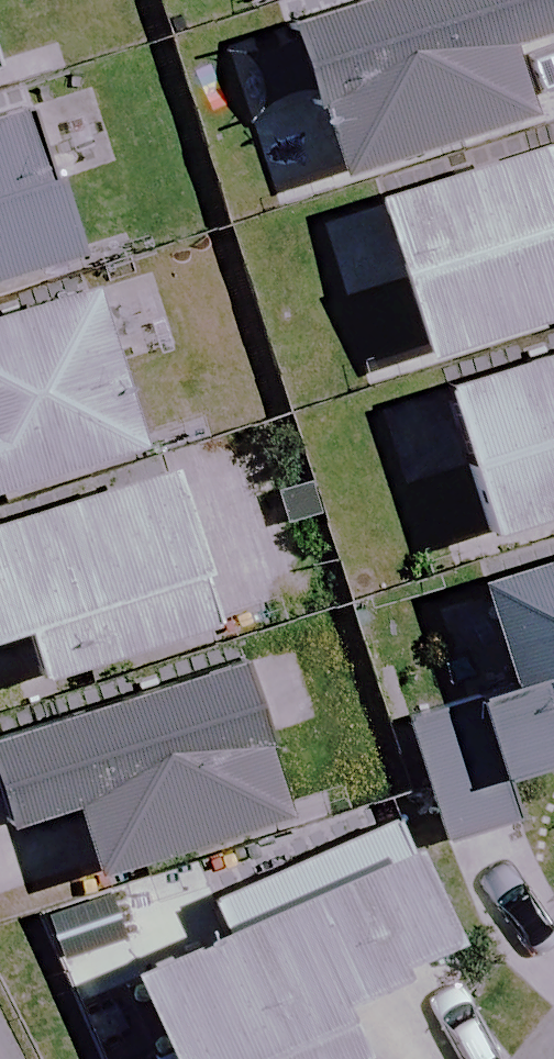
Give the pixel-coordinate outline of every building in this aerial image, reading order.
[(299,33),(345,176),(529,117),(507,51),(553,36),(553,0),(402,0),(299,33)] [(41,102),(0,115),(0,281),(87,254),(41,102)] [(320,219),(347,306),(406,288),(428,359),(553,320),(553,148),(320,219)] [(91,293),(0,322),(0,492),(140,447),(114,365),(91,293)] [(449,390),(386,409),(409,487),(473,467),(494,537),(553,518),(553,357),(449,390)] [(174,476),(0,526),(0,641),(27,633),(40,680),(217,629),(174,476)] [(488,603),(439,618),(465,703),(406,721),(446,851),(524,828),(512,788),(553,775),(553,565),(483,586),(488,603)] [(234,662),(0,740),(0,786),(17,836),(78,815),(99,877),(284,816),(234,662)] [(404,819),(212,888),(231,941),(136,976),(166,1058),(363,1058),(341,1000),(454,959),(404,819)]
